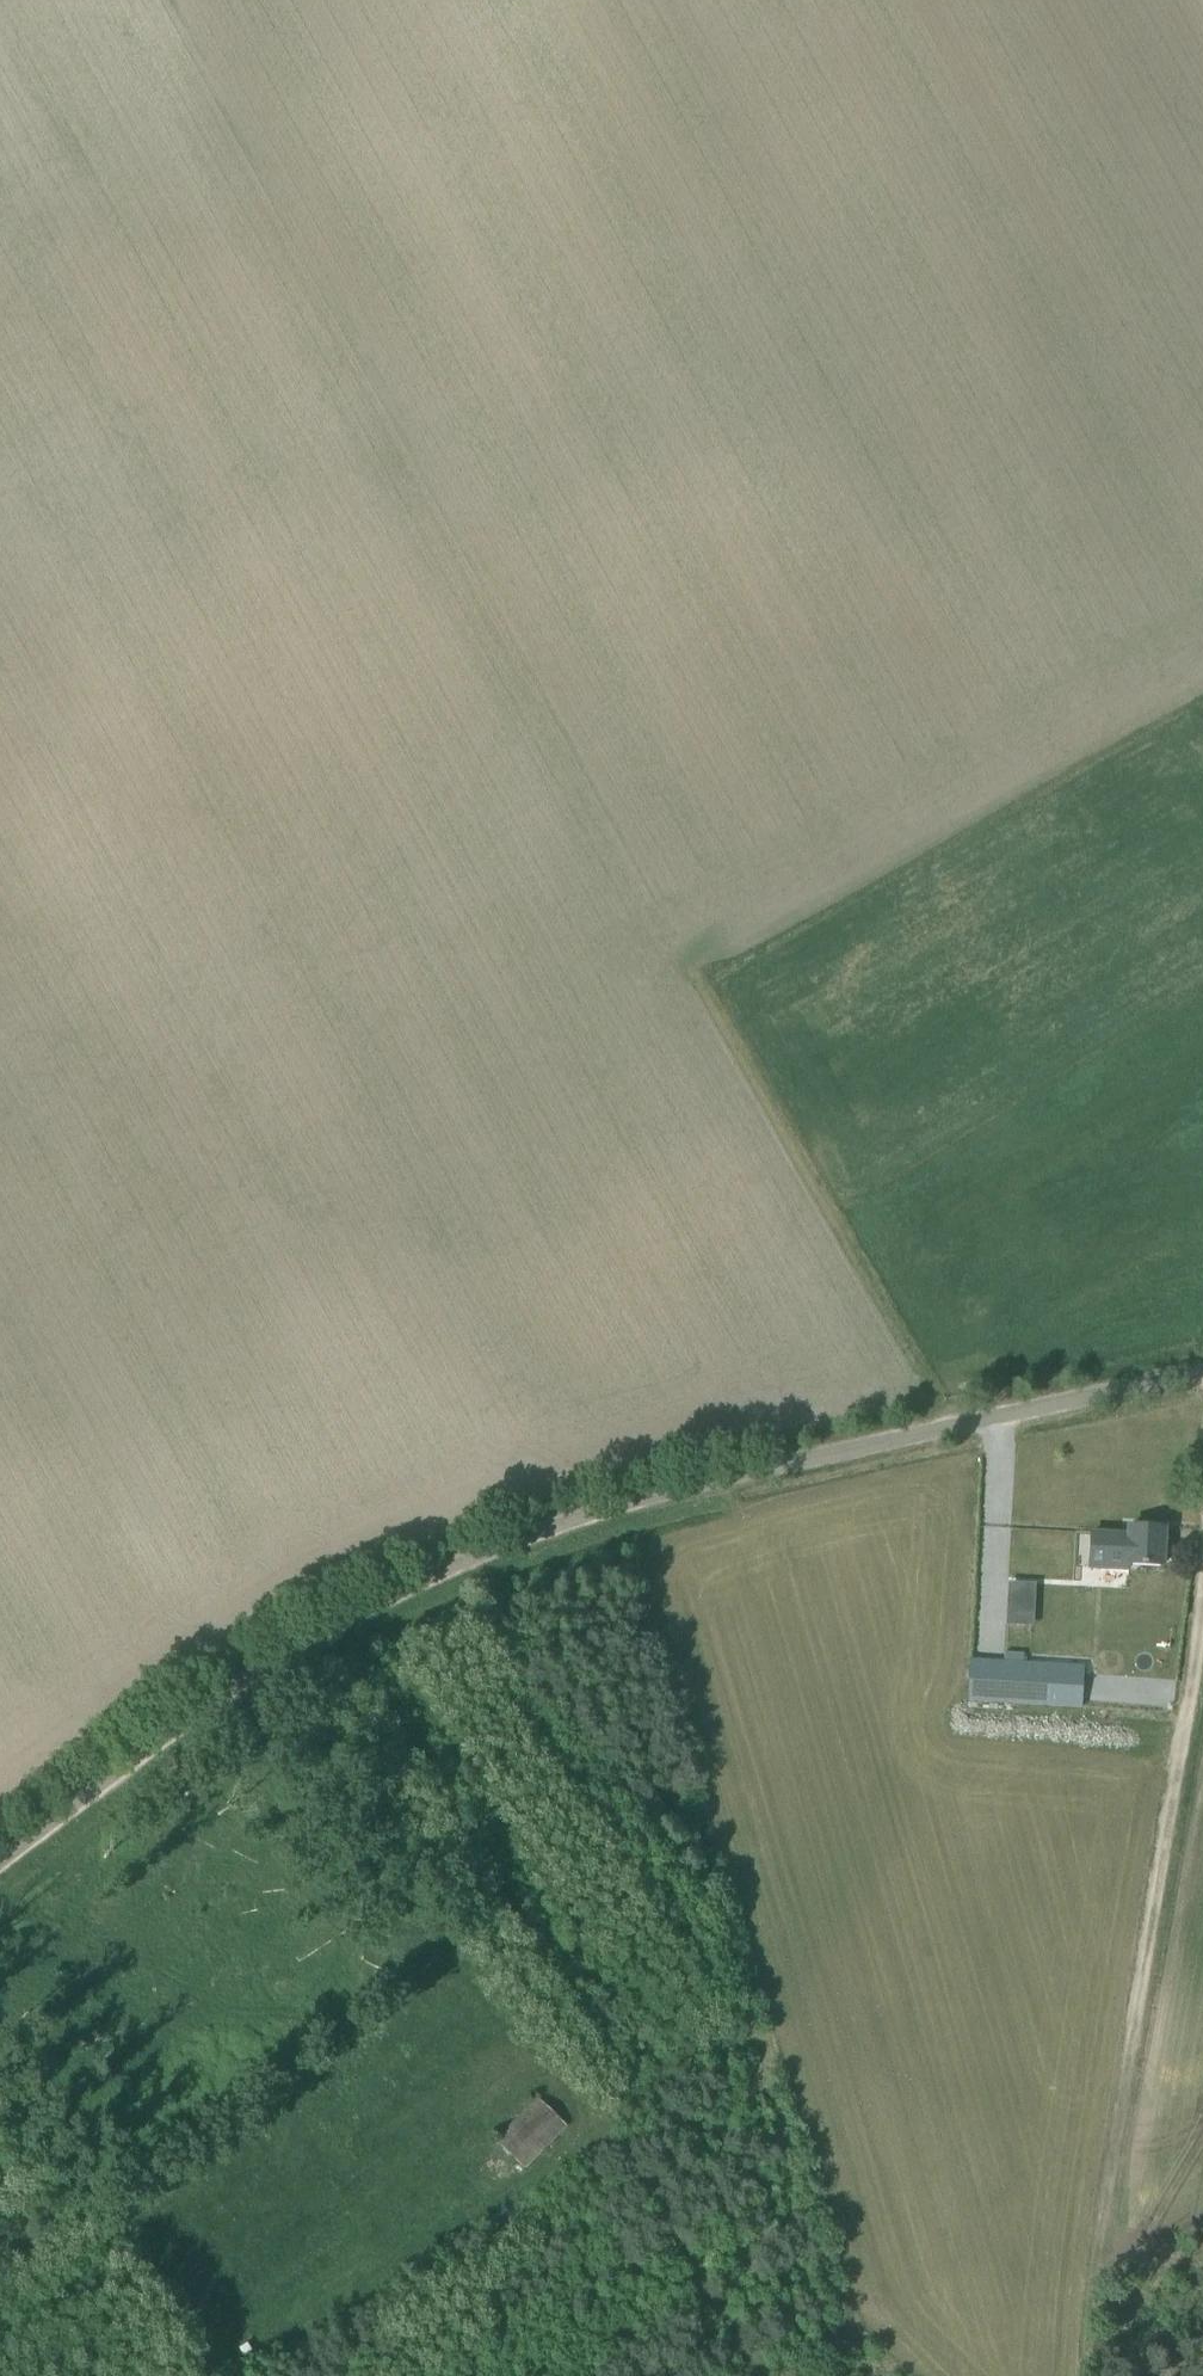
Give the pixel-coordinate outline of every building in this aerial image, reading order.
[(1105,1561),(1128,1562),(1128,1565),(1162,1566),(1164,1528),(1130,1526),(1129,1542),(1020,1536),(1017,1581),(1017,1582),(974,1580),(969,1656),(1033,1659),(1034,1641),(1014,1639),(1016,1601),(1078,1603),(1077,1611),(1102,1612),(1105,1561)] [(1085,1668),(1065,1666),(969,1660),(967,1699),(1082,1706),(1085,1668)] [(526,2169),(568,2127),(538,2098),(496,2140),(526,2169)]
